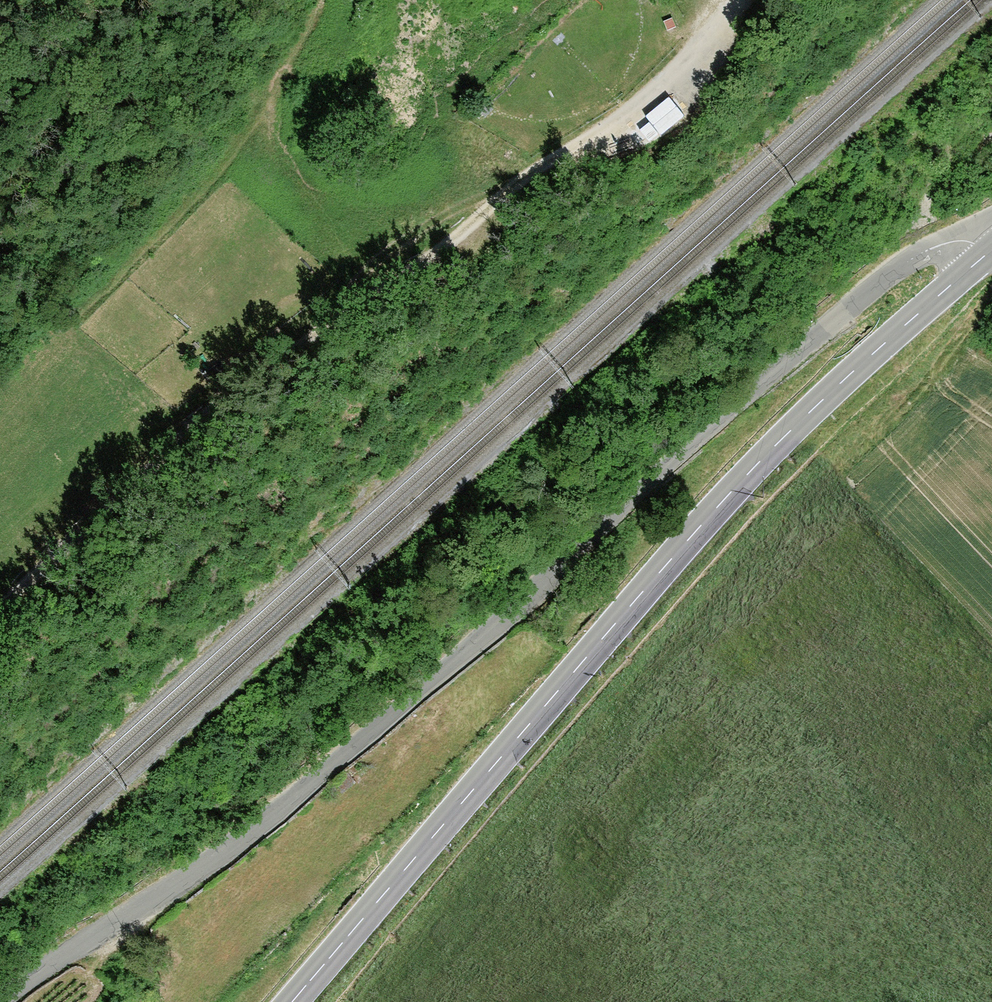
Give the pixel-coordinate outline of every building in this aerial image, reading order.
[(650,121),(639,129),(649,141),(659,133),(661,134),(684,115),(669,96),(645,116),(650,121)]
